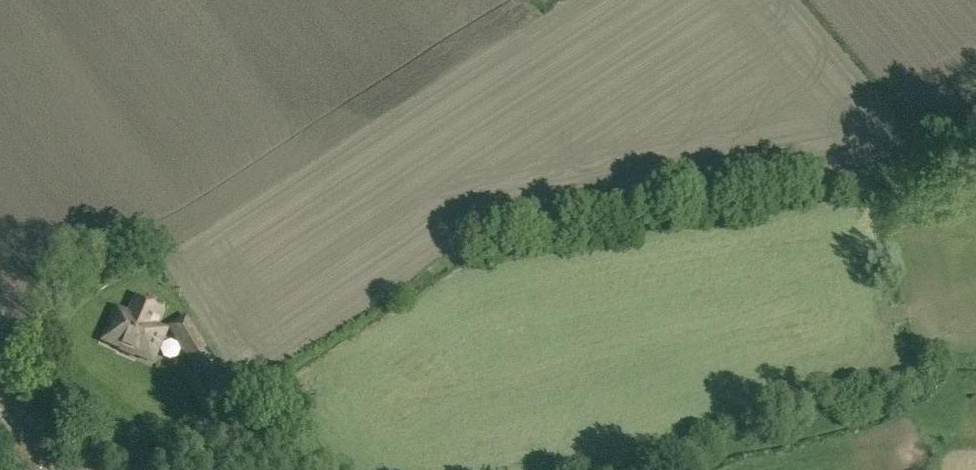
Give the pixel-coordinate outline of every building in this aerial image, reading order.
[(164,332),(152,327),(160,310),(136,299),(129,317),(117,312),(105,340),(151,361),(164,332)] [(209,360),(194,334),(185,320),(172,329),(196,368),(209,360)]
